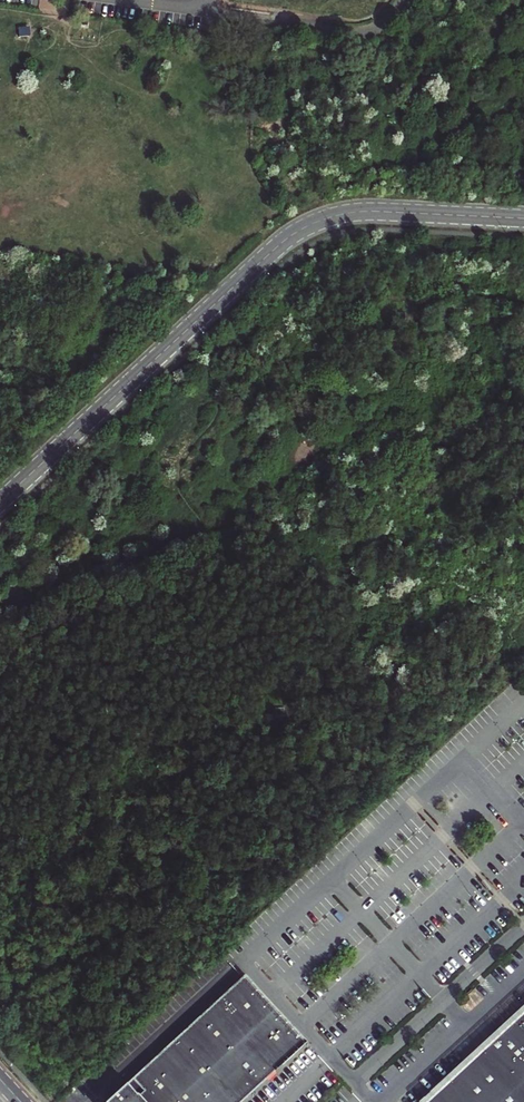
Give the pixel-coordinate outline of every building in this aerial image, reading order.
[(306,1044),(244,977),(109,1101),(243,1101),(306,1044)] [(423,1101),(523,1101),(523,1009),(423,1101)]
